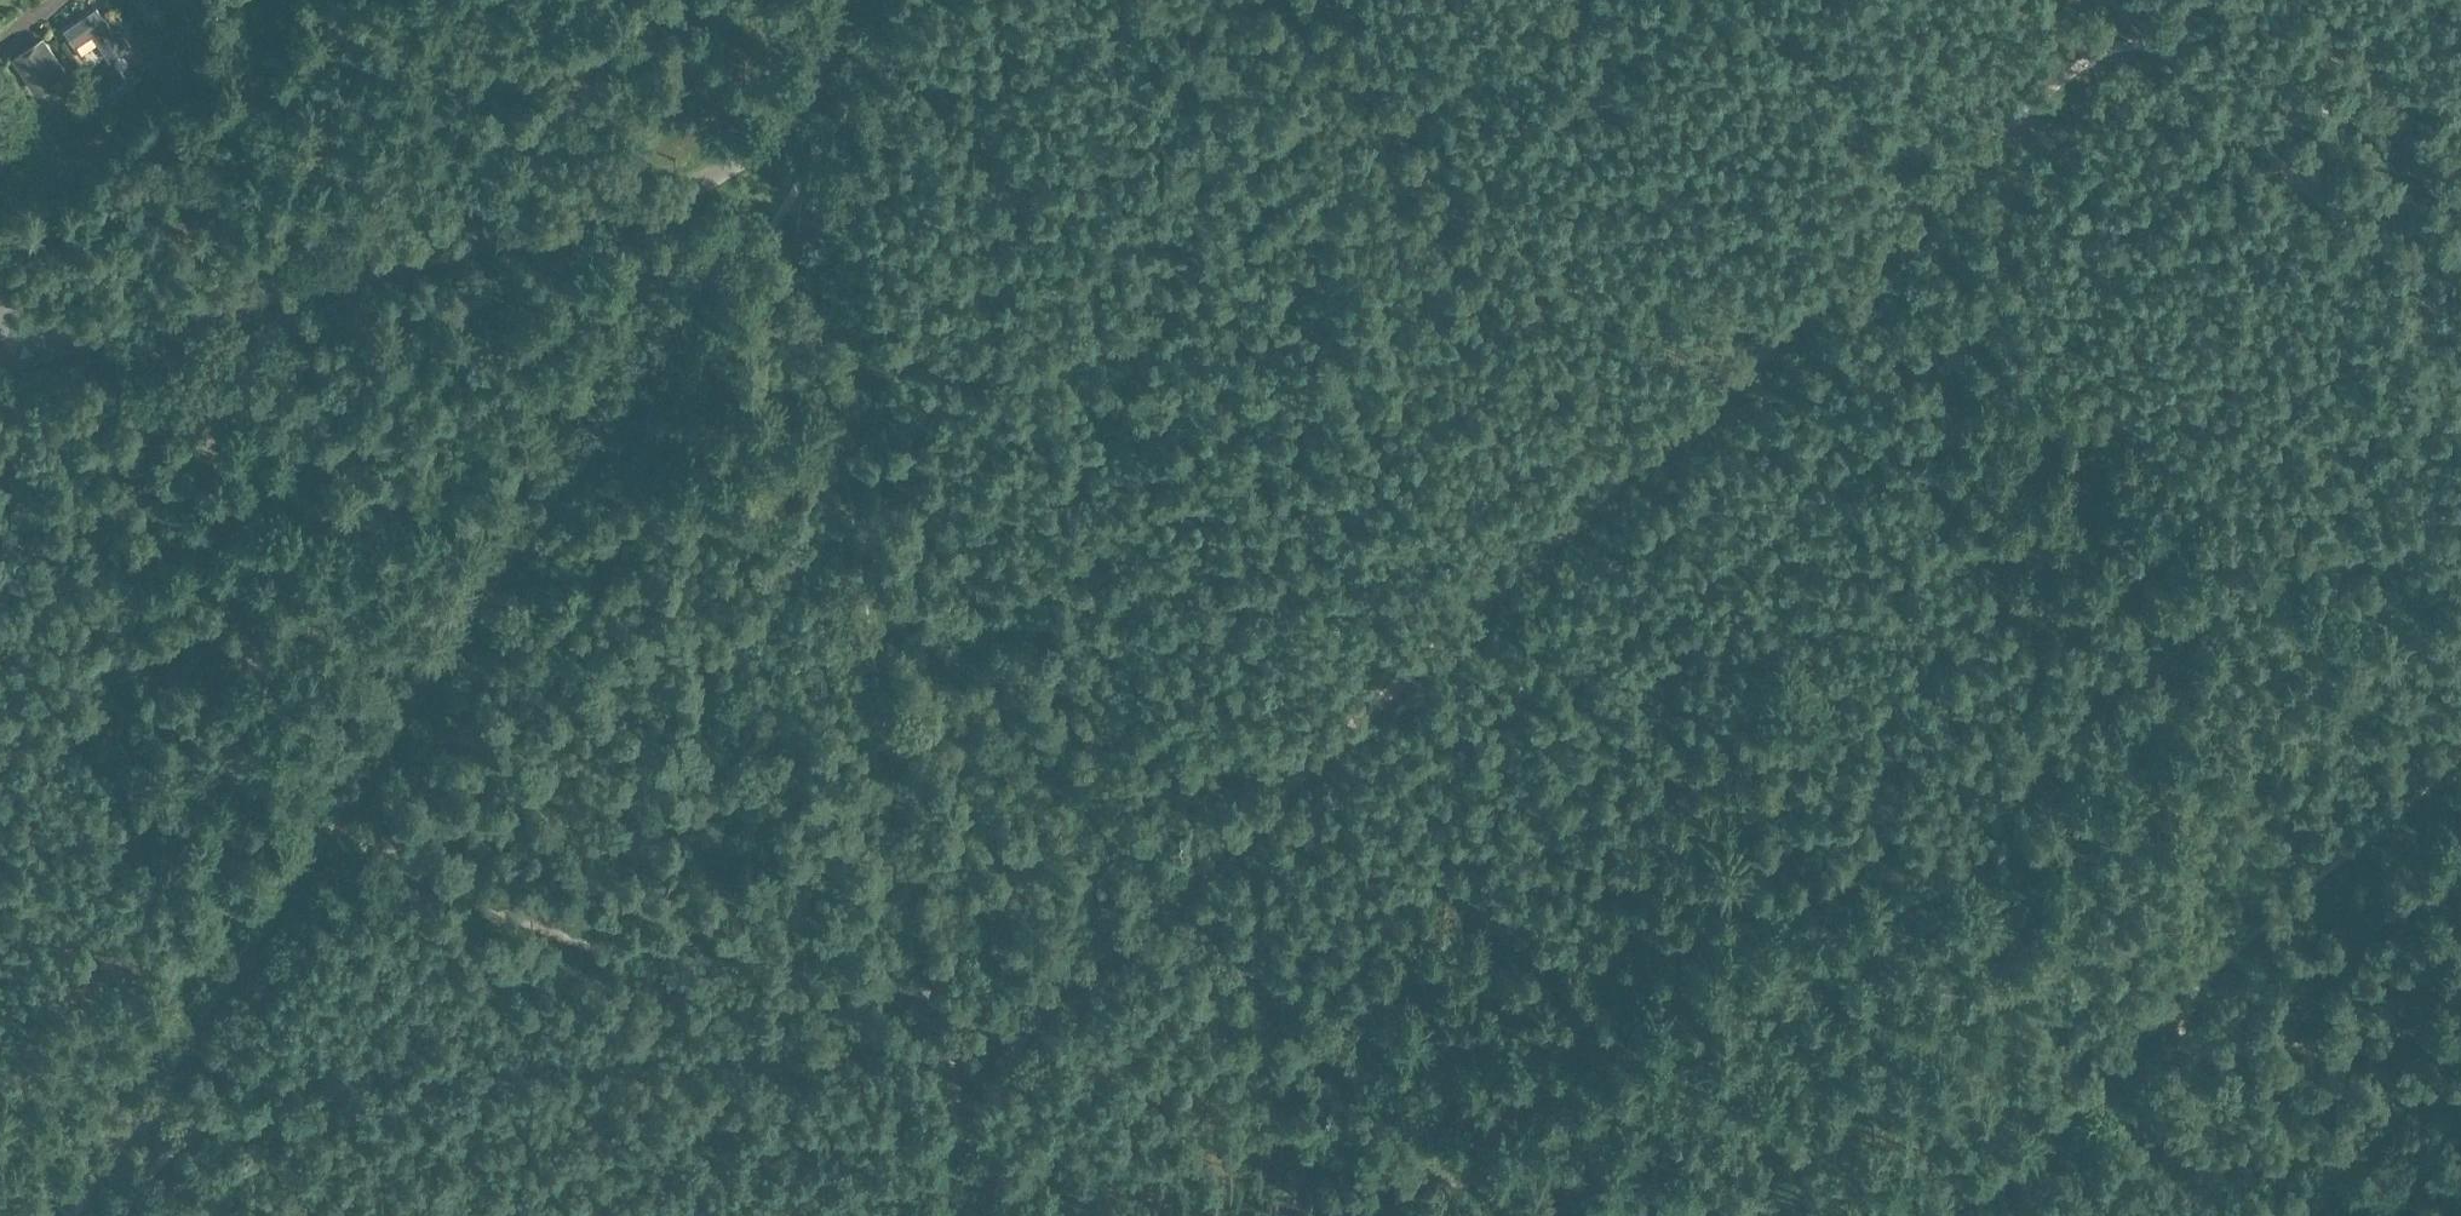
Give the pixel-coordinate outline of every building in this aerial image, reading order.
[(16,17),(0,1),(0,32),(16,17)] [(97,5),(63,28),(75,44),(92,33),(110,59),(131,45),(119,28),(114,31),(97,5)] [(34,91),(46,83),(66,70),(42,34),(10,56),(34,91)] [(150,61),(147,72),(159,74),(161,63),(150,61)] [(98,112),(89,99),(81,105),(90,118),(98,112)]
